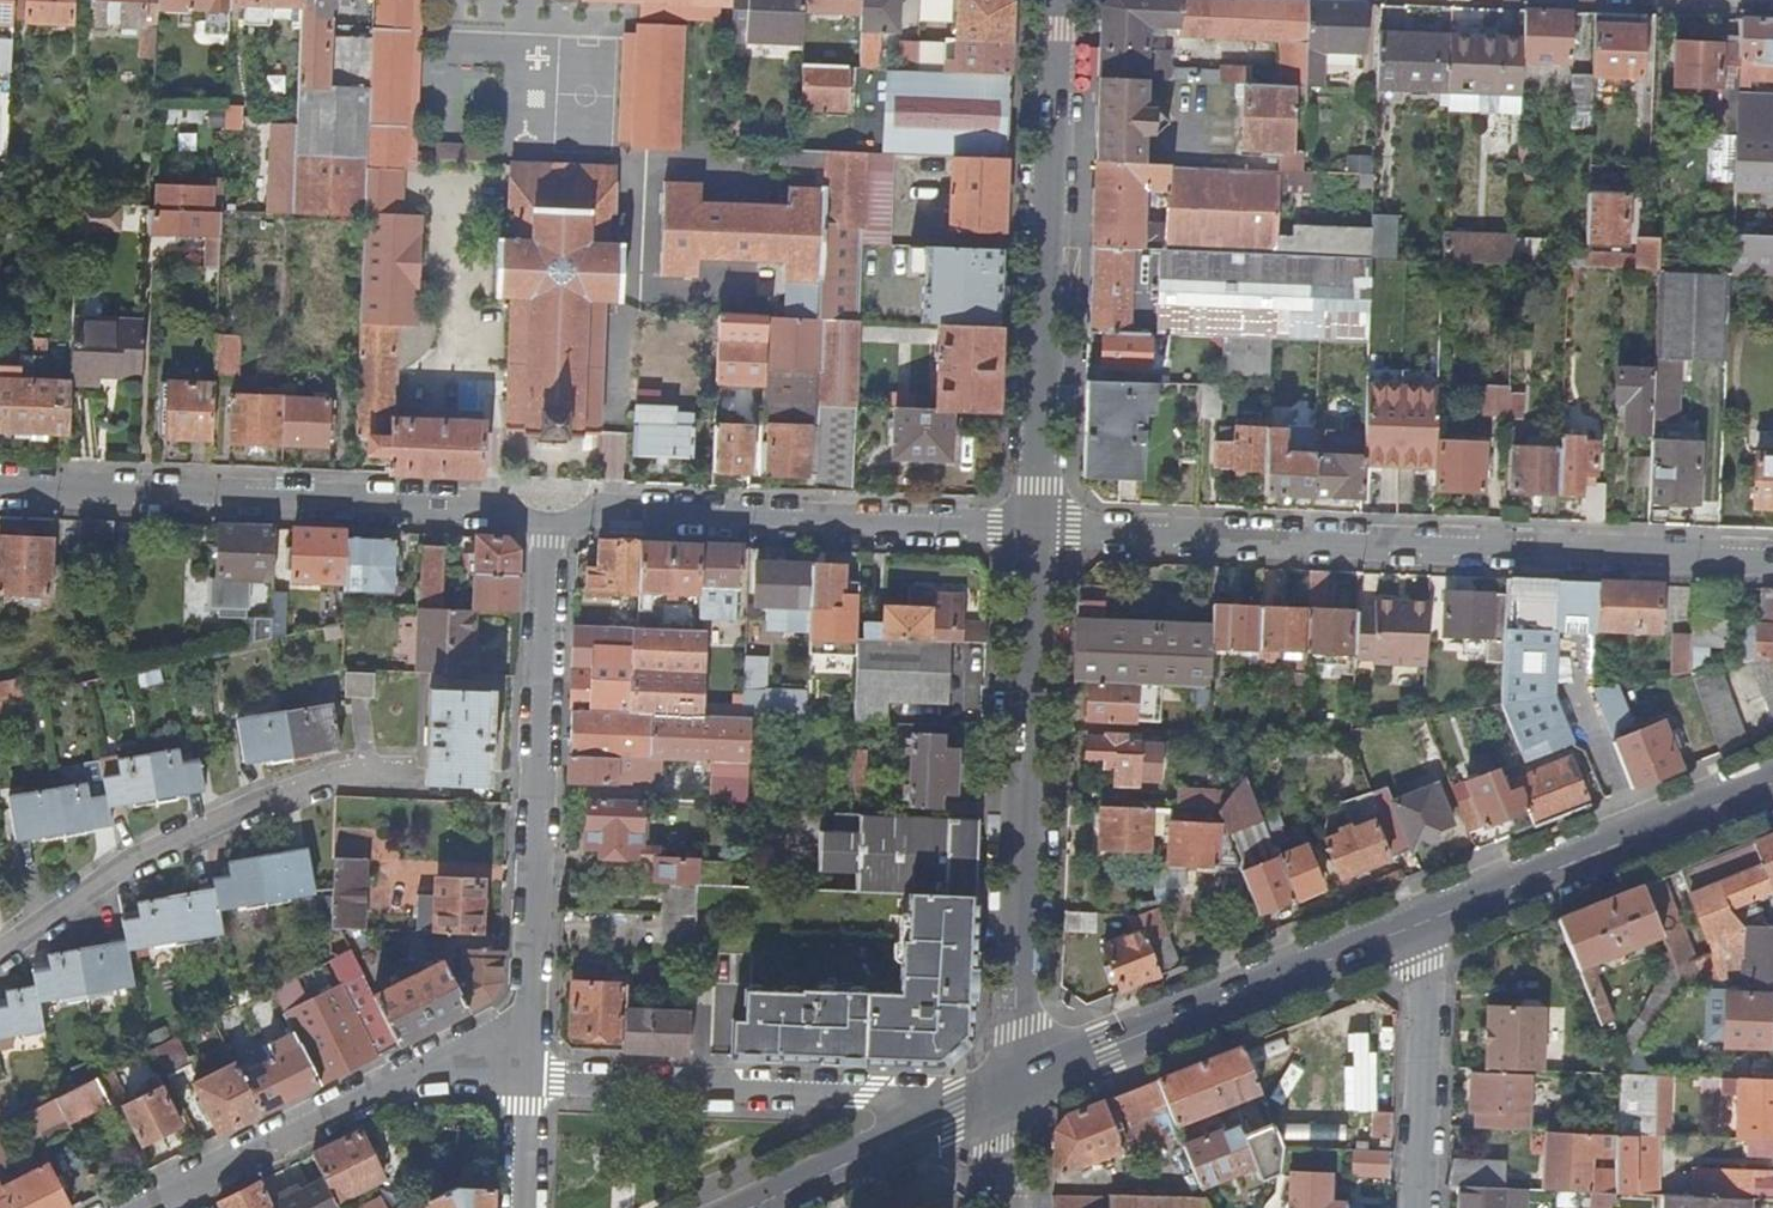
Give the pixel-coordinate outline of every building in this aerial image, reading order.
[(14,59),(16,7),(16,0),(0,0),(0,59),(14,59)] [(16,7),(29,8),(28,24),(73,25),(74,0),(16,0),(16,7)] [(159,28),(159,12),(160,5),(160,0),(100,0),(99,26),(159,28)] [(159,12),(191,14),(191,11),(231,13),(231,5),(232,0),(160,0),(160,5),(159,12)] [(231,5),(245,6),(244,25),(247,28),(269,29),(271,26),(272,7),(295,8),(294,31),(302,31),(303,0),(232,0),(231,5)] [(366,219),(368,170),(372,73),(351,72),(350,90),(327,89),(331,10),(336,10),(337,3),(355,4),(356,0),(303,0),(302,31),(298,127),(294,216),(366,219)] [(379,31),(374,30),(372,73),(368,170),(405,172),(405,170),(416,171),(416,163),(406,162),(411,0),(380,0),(379,31)] [(807,0),(735,0),(735,6),(733,45),(805,48),(806,14),(807,0)] [(806,14),(863,16),(863,0),(807,0),(806,14)] [(862,69),(881,70),(883,33),(901,34),(902,0),(863,0),(863,16),(862,32),(864,32),(862,69)] [(958,40),(948,39),(947,46),(920,45),(919,71),(947,73),(1012,76),(1014,4),(1011,0),(960,0),(958,40)] [(921,20),(953,22),(954,0),(922,0),(921,20)] [(1104,7),(1101,79),(1150,81),(1238,85),(1247,85),(1247,70),(1223,69),(1223,73),(1169,71),(1170,59),(1149,58),(1150,51),(1164,52),(1164,40),(1150,39),(1150,28),(1180,29),(1180,38),(1282,42),(1281,77),(1273,77),(1273,86),(1308,88),(1311,2),(1261,0),(1112,0),(1104,7)] [(1328,53),(1366,54),(1368,5),(1311,2),(1308,88),(1308,89),(1326,90),(1328,53)] [(1575,13),(1526,11),(1525,42),(1524,63),(1524,64),(1573,66),(1575,13)] [(1741,20),(1740,40),(1739,88),(1746,88),(1746,81),(1772,82),(1772,22),(1741,20)] [(1595,77),(1595,78),(1643,80),(1645,29),(1597,27),(1595,77)] [(641,28),(638,139),(683,141),(687,30),(641,28)] [(1382,37),(1380,89),(1451,91),(1454,39),(1382,37)] [(1451,91),(1518,94),(1523,95),(1524,64),(1524,63),(1525,42),(1454,39),(1451,91)] [(1677,44),(1676,88),(1739,90),(1739,88),(1740,40),(1723,39),(1722,47),(1677,44)] [(902,43),(901,71),(919,71),(920,45),(920,44),(902,43)] [(848,112),(850,68),(804,66),(802,110),(848,112)] [(891,70),(888,154),(895,155),(955,157),(1008,159),(1012,76),(947,73),(919,71),(901,71),(891,70)] [(1574,76),(1573,111),(1594,112),(1595,78),(1595,77),(1574,76)] [(1157,108),(1148,116),(1150,81),(1101,79),(1098,163),(1146,165),(1147,130),(1155,137),(1171,122),(1157,108)] [(1273,86),(1247,85),(1238,85),(1238,100),(1247,100),(1245,158),(1281,159),(1281,172),(1305,173),(1308,89),(1308,88),(1273,86)] [(1451,91),(1451,114),(1490,115),(1490,100),(1518,100),(1518,94),(1451,91)] [(1490,100),(1490,115),(1522,115),(1523,95),(1518,94),(1518,100),(1490,100)] [(1772,277),(1772,97),(1738,95),(1732,259),(1731,275),(1772,277)] [(244,102),(227,101),(227,108),(226,125),(243,126),(244,102)] [(294,216),(298,127),(273,126),(269,215),(294,216)] [(434,164),(487,165),(487,150),(439,148),(439,156),(418,155),(418,163),(434,164)] [(801,151),(783,150),(782,167),(829,169),(828,189),(823,189),(823,194),(782,193),(781,211),(702,207),(702,189),(672,188),(672,183),(667,183),(662,278),(668,278),(668,273),(699,274),(699,257),(790,261),(789,278),(787,320),(861,323),(864,247),(868,154),(829,152),(801,151)] [(888,154),(868,154),(864,247),(891,247),(895,155),(888,154)] [(952,230),(1006,233),(1008,159),(955,157),(952,230)] [(1162,252),(1169,252),(1169,227),(1145,226),(1146,192),(1170,193),(1171,167),(1146,165),(1098,163),(1094,249),(1162,252)] [(615,216),(617,170),(515,167),(513,211),(518,211),(517,233),(517,241),(500,241),(498,299),(515,299),(509,431),(527,431),(527,436),(543,437),(542,443),(540,443),(540,446),(569,447),(569,445),(566,445),(567,439),(583,439),(583,434),(600,435),(605,303),(622,304),(625,247),(608,246),(609,216),(615,216)] [(1170,193),(1169,227),(1169,252),(1240,255),(1244,170),(1171,167),(1170,193)] [(394,421),(395,374),(396,374),(397,374),(398,373),(399,373),(400,372),(401,372),(402,371),(403,371),(404,371),(404,370),(405,370),(406,369),(407,369),(408,368),(409,368),(409,367),(410,367),(411,366),(411,361),(410,360),(427,348),(428,349),(432,349),(433,348),(433,347),(434,346),(434,345),(435,344),(435,343),(436,342),(436,341),(436,340),(437,339),(437,338),(437,337),(437,336),(437,335),(437,334),(437,333),(437,332),(437,331),(437,330),(437,329),(436,328),(436,327),(436,326),(435,325),(435,324),(434,323),(434,322),(433,321),(433,320),(432,319),(431,318),(430,317),(429,316),(428,315),(427,315),(426,314),(425,313),(424,313),(423,312),(422,312),(421,312),(420,311),(423,219),(403,218),(405,172),(368,170),(366,219),(357,438),(372,439),(371,455),(392,456),(391,474),(482,478),(484,426),(394,421)] [(1244,170),(1240,255),(1373,260),(1374,230),(1295,228),(1295,237),(1278,237),(1279,193),(1297,194),(1297,183),(1304,183),(1305,173),(1281,172),(1244,170)] [(9,173),(0,173),(0,204),(9,205),(9,173)] [(1376,189),(1376,176),(1361,175),(1361,189),(1376,189)] [(220,269),(223,214),(224,183),(211,183),(211,189),(160,187),(159,213),(151,212),(150,233),(207,236),(205,269),(220,269)] [(1627,247),(1630,197),(1591,195),(1589,245),(1627,247)] [(124,209),(80,207),(78,232),(123,233),(124,209)] [(1386,261),(1397,261),(1398,220),(1375,219),(1374,230),(1373,260),(1386,261)] [(500,241),(517,241),(517,233),(501,232),(500,241)] [(1517,244),(1518,240),(1446,237),(1445,263),(1517,266),(1517,244)] [(1588,269),(1616,270),(1659,272),(1660,256),(1661,240),(1640,239),(1639,258),(1588,255),(1588,269)] [(1517,244),(1517,266),(1545,267),(1546,245),(1517,244)] [(1152,336),(1159,336),(1162,252),(1094,249),(1091,333),(1105,334),(1152,336)] [(1240,255),(1169,252),(1162,252),(1159,336),(1217,338),(1226,338),(1274,340),(1322,341),(1370,343),(1370,340),(1373,260),(1240,255)] [(1731,275),(1732,259),(1660,256),(1659,272),(1731,275)] [(1383,341),(1386,261),(1373,260),(1370,340),(1383,341)] [(1656,374),(1671,375),(1728,377),(1731,275),(1659,272),(1656,374)] [(770,319),(722,318),(719,385),(767,387),(770,319)] [(766,405),(857,408),(861,323),(787,320),(770,319),(767,387),(766,405)] [(93,375),(144,377),(146,322),(75,320),(72,383),(93,384),(93,375)] [(938,411),(953,412),(998,414),(1002,328),(941,326),(938,411)] [(1104,369),(1150,370),(1152,336),(1105,334),(1104,369)] [(239,337),(218,336),(216,376),(237,376),(239,337)] [(1221,347),(1226,348),(1226,338),(1217,338),(1217,342),(1221,347)] [(1226,348),(1224,376),(1273,377),(1274,340),(1226,338),(1226,348)] [(32,433),(35,341),(23,340),(22,368),(0,367),(0,432),(32,433)] [(32,433),(70,434),(72,384),(47,383),(48,359),(46,359),(46,341),(35,341),(32,433)] [(1365,466),(1437,469),(1440,373),(1369,370),(1367,423),(1366,435),(1366,457),(1365,466)] [(1629,404),(1628,434),(1653,435),(1654,421),(1656,374),(1621,373),(1620,404),(1629,404)] [(1671,393),(1671,375),(1656,374),(1654,421),(1677,422),(1678,393),(1671,393)] [(1524,434),(1525,380),(1512,380),(1512,388),(1511,416),(1510,434),(1524,434)] [(1089,382),(1085,473),(1144,475),(1146,418),(1157,418),(1158,392),(1162,392),(1162,384),(1089,382)] [(169,437),(213,439),(216,386),(171,384),(169,437)] [(1487,387),(1486,416),(1511,416),(1512,388),(1487,387)] [(284,446),(286,399),(287,393),(278,392),(278,399),(233,397),(231,444),(284,446)] [(893,410),(898,410),(917,411),(918,396),(894,395),(893,410)] [(329,401),(286,399),(284,446),(328,447),(329,401)] [(825,492),(854,493),(857,408),(766,405),(765,428),(772,428),(772,446),(764,445),(763,474),(826,477),(825,492)] [(637,408),(636,458),(693,460),(695,416),(676,415),(676,409),(637,408)] [(1217,443),(1217,469),(1269,471),(1271,431),(1272,409),(1262,409),(1262,422),(1238,422),(1238,430),(1223,430),(1223,443),(1217,443)] [(952,423),(953,412),(938,411),(917,411),(898,410),(896,458),(950,461),(952,423)] [(952,423),(997,425),(998,414),(953,412),(952,423)] [(751,475),(753,427),(718,427),(716,474),(751,475)] [(1269,471),(1268,496),(1316,498),(1319,433),(1319,429),(1288,428),(1288,431),(1271,431),(1269,471)] [(1319,433),(1316,498),(1364,500),(1365,466),(1366,457),(1366,435),(1319,433)] [(1581,446),(1582,440),(1563,440),(1563,451),(1561,496),(1583,496),(1584,475),(1596,476),(1597,446),(1581,446)] [(1698,504),(1700,445),(1653,444),(1651,504),(1698,504)] [(1441,445),(1440,492),(1485,493),(1486,446),(1441,445)] [(1515,450),(1515,494),(1561,496),(1563,451),(1515,450)] [(1759,456),(1756,508),(1772,509),(1772,457),(1759,456)] [(1591,485),(1589,524),(1607,525),(1608,486),(1591,485)] [(114,559),(116,523),(82,522),(81,558),(114,559)] [(275,580),(277,530),(221,527),(220,578),(275,580)] [(294,581),(347,582),(349,538),(349,533),(296,530),(294,581)] [(398,540),(349,538),(347,582),(346,593),(374,594),(374,602),(393,603),(394,595),(396,595),(398,540)] [(478,538),(477,574),(519,576),(520,553),(506,539),(478,538)] [(42,597),(42,605),(50,605),(52,541),(0,540),(0,596),(42,597)] [(590,592),(640,595),(642,544),(602,543),(600,571),(591,570),(590,592)] [(702,547),(642,544),(640,595),(639,629),(659,630),(660,612),(652,612),(653,593),(663,593),(663,598),(680,599),(680,593),(700,594),(700,590),(702,547)] [(422,610),(424,610),(443,611),(444,572),(445,548),(424,547),(422,610)] [(744,548),(702,547),(700,590),(703,590),(703,608),(739,609),(739,573),(743,573),(744,548)] [(813,565),(759,563),(757,593),(772,594),(771,615),(773,615),(773,624),(776,629),(811,630),(813,565)] [(813,565),(811,630),(810,653),(822,653),(823,628),(822,628),(822,615),(821,615),(821,608),(844,608),(845,566),(813,565)] [(1309,572),(1308,610),(1307,652),(1355,654),(1356,612),(1325,611),(1326,572),(1309,572)] [(477,574),(476,612),(517,614),(519,576),(477,574)] [(1594,634),(1595,629),(1597,584),(1507,579),(1507,596),(1504,667),(1503,692),(1502,705),(1525,764),(1573,745),(1554,695),(1557,632),(1594,634)] [(1658,632),(1659,586),(1597,584),(1595,629),(1658,632)] [(1203,677),(1209,677),(1211,648),(1211,628),(1103,624),(1104,588),(1078,587),(1077,609),(1074,683),(1089,683),(1152,685),(1171,686),(1191,687),(1203,687),(1203,677)] [(1691,587),(1690,636),(1690,647),(1704,648),(1727,648),(1729,589),(1691,587)] [(1742,663),(1751,662),(1760,660),(1772,660),(1772,591),(1761,590),(1760,625),(1754,625),(1743,635),(1742,663)] [(859,623),(858,639),(949,643),(988,644),(989,623),(963,623),(964,596),(932,595),(932,591),(913,591),(912,609),(887,608),(886,624),(859,623)] [(1488,667),(1504,667),(1507,596),(1446,593),(1444,637),(1465,638),(1465,646),(1471,646),(1471,638),(1489,639),(1488,667)] [(1356,612),(1355,654),(1354,660),(1373,660),(1372,664),(1426,666),(1428,603),(1375,601),(1375,610),(1356,609),(1356,612)] [(273,621),(272,641),(291,636),(292,606),(274,605),(273,621)] [(1212,606),(1211,628),(1211,648),(1259,650),(1261,608),(1212,606)] [(327,628),(345,624),(346,607),(328,609),(327,628)] [(1308,610),(1261,608),(1259,650),(1307,652),(1308,610)] [(476,612),(443,611),(424,610),(421,673),(479,676),(480,656),(474,655),(476,612)] [(256,620),(256,645),(272,641),(273,621),(256,620)] [(639,629),(576,627),(571,756),(660,760),(715,762),(750,764),(752,718),(744,717),(705,716),(708,632),(659,630),(639,629)] [(766,633),(747,633),(744,717),(752,718),(808,720),(808,694),(769,693),(771,638),(766,633)] [(1672,635),(1671,677),(1689,674),(1690,647),(1690,636),(1672,635)] [(858,639),(855,722),(885,723),(886,699),(947,702),(949,643),(858,639)] [(1690,647),(1689,674),(1704,671),(1704,648),(1690,647)] [(1760,660),(1751,662),(1772,718),(1772,660),(1760,660)] [(1748,743),(1719,668),(1704,671),(1689,674),(1721,754),(1748,743)] [(1291,688),(1305,689),(1306,673),(1292,672),(1291,688)] [(348,676),(348,697),(373,698),(374,677),(348,676)] [(428,773),(427,784),(490,787),(491,775),(495,692),(477,691),(477,683),(447,681),(447,690),(431,689),(428,773)] [(25,698),(22,682),(0,687),(0,704),(25,698)] [(1151,697),(1152,685),(1089,683),(1088,720),(1132,721),(1133,697),(1151,697)] [(1203,687),(1191,687),(1191,704),(1209,705),(1209,692),(1203,692),(1203,687)] [(1610,687),(1592,690),(1598,703),(1614,697),(1610,687)] [(1484,708),(1502,705),(1503,692),(1482,695),(1484,708)] [(1614,697),(1598,703),(1614,743),(1632,790),(1680,770),(1674,755),(1669,743),(1661,724),(1619,741),(1616,733),(1627,729),(1614,697)] [(239,721),(246,763),(271,759),(272,767),(318,759),(317,751),(342,747),(335,705),(239,721)] [(1139,735),(1089,733),(1089,738),(1087,739),(1086,755),(1089,759),(1105,760),(1105,765),(1107,767),(1115,768),(1115,782),(1117,786),(1138,787),(1139,781),(1160,782),(1161,746),(1140,746),(1138,746),(1139,735)] [(913,734),(912,770),(958,772),(959,750),(943,749),(944,736),(913,734)] [(1676,740),(1669,743),(1674,755),(1681,753),(1676,740)] [(9,800),(16,842),(43,837),(45,844),(88,836),(87,829),(113,824),(109,805),(156,796),(157,804),(179,800),(177,793),(205,788),(199,760),(182,763),(180,750),(119,761),(122,777),(103,780),(107,798),(91,800),(88,786),(9,800)] [(855,751),(854,768),(866,769),(867,751),(855,751)] [(659,782),(660,760),(571,756),(570,783),(624,785),(624,781),(659,782)] [(1510,793),(1519,790),(1528,811),(1534,828),(1590,807),(1571,759),(1507,784),(1510,793)] [(715,762),(714,801),(748,803),(750,764),(715,762)] [(865,786),(866,769),(854,768),(853,786),(865,786)] [(1519,790),(1510,793),(1507,784),(1501,769),(1453,788),(1471,834),(1528,811),(1519,790)] [(957,795),(958,772),(912,770),(910,807),(941,808),(942,795),(957,795)] [(1386,786),(1371,792),(1396,856),(1411,850),(1413,850),(1432,842),(1429,833),(1451,824),(1445,808),(1447,807),(1439,786),(1393,803),(1386,786)] [(1179,790),(1178,811),(1194,811),(1217,812),(1233,792),(1179,790)] [(1388,859),(1396,856),(1371,792),(1340,804),(1349,826),(1336,831),(1338,836),(1325,841),(1340,879),(1386,861),(1388,859)] [(349,815),(350,797),(337,797),(337,814),(349,815)] [(952,818),(981,819),(981,803),(953,802),(952,818)] [(590,804),(589,847),(601,847),(601,856),(632,858),(633,858),(633,849),(641,849),(641,848),(643,807),(590,804)] [(1150,810),(1103,808),(1101,849),(1149,851),(1149,837),(1170,837),(1171,825),(1171,811),(1150,810)] [(1169,861),(1169,863),(1239,865),(1228,838),(1223,826),(1221,820),(1217,812),(1194,811),(1178,811),(1171,811),(1171,825),(1170,837),(1169,861)] [(910,893),(977,896),(979,854),(949,853),(951,818),(862,815),(861,832),(822,830),(820,871),(859,873),(858,892),(910,893)] [(949,853),(979,854),(981,819),(952,818),(951,818),(949,853)] [(1262,823),(1228,838),(1239,865),(1242,873),(1277,859),(1272,847),(1268,836),(1262,823)] [(1283,830),(1268,836),(1272,847),(1288,841),(1283,830)] [(1682,988),(1742,990),(1747,931),(1728,910),(1771,892),(1772,895),(1772,836),(1708,861),(1682,872),(1713,955),(1695,961),(1684,931),(1663,939),(1682,988)] [(633,849),(633,858),(632,858),(632,860),(656,861),(656,860),(665,860),(665,855),(661,850),(641,848),(641,849),(633,849)] [(1305,848),(1277,859),(1295,901),(1322,890),(1305,848)] [(45,1029),(40,1001),(135,984),(129,948),(224,932),(220,909),(314,893),(307,851),(229,865),(231,876),(214,879),(216,891),(138,905),(140,916),(122,920),(126,944),(50,958),(52,968),(34,972),(37,988),(7,994),(9,1005),(0,1006),(0,1037),(45,1029)] [(366,859),(335,858),(333,929),(342,929),(363,930),(366,859)] [(1277,859),(1242,873),(1259,916),(1295,901),(1277,859)] [(656,883),(666,883),(698,885),(699,861),(665,860),(656,860),(656,861),(656,883)] [(1181,892),(1181,877),(1152,877),(1152,892),(1181,892)] [(1663,880),(1642,888),(1654,917),(1675,909),(1663,880)] [(426,896),(407,895),(405,931),(425,932),(428,932),(480,934),(482,883),(427,881),(426,896)] [(666,883),(665,915),(697,917),(698,885),(666,883)] [(1654,917),(1642,888),(1607,902),(1559,921),(1594,1009),(1605,1005),(1590,965),(1613,956),(1615,962),(1623,959),(1621,953),(1662,937),(1654,917)] [(735,1022),(733,1057),(743,1058),(750,1058),(778,1059),(814,1060),(941,1065),(971,1036),(973,1007),(977,896),(910,893),(910,913),(904,913),(900,916),(899,942),(903,942),(901,995),(752,989),(751,1022),(735,1022)] [(1149,943),(1162,977),(1180,970),(1155,903),(1139,904),(1139,917),(1149,943)] [(1675,909),(1654,917),(1662,937),(1663,939),(1684,931),(1675,909)] [(1098,914),(1066,913),(1065,933),(1097,934),(1098,914)] [(665,915),(663,944),(696,945),(697,917),(665,915)] [(1122,993),(1162,977),(1149,943),(1139,917),(1129,916),(1135,935),(1104,947),(1122,993)] [(1772,991),(1772,931),(1771,931),(1747,931),(1742,990),(1772,991)] [(332,961),(273,991),(285,1016),(294,1034),(321,1087),(399,1047),(393,1034),(375,998),(353,952),(352,951),(332,961)] [(395,988),(375,998),(393,1034),(399,1047),(469,1012),(444,963),(412,979),(409,973),(391,980),(395,988)] [(622,1036),(625,1037),(626,1011),(628,979),(619,978),(618,985),(573,983),(571,1035),(574,1035),(577,1038),(590,1039),(592,1036),(605,1036),(608,1040),(619,1040),(622,1036)] [(1725,1042),(1725,1047),(1770,1049),(1772,997),(1727,995),(1726,1034),(1725,1042)] [(1487,1044),(1486,1070),(1543,1073),(1545,1010),(1538,1002),(1524,1001),(1519,1007),(1489,1006),(1488,1030),(1487,1044)] [(625,1037),(625,1053),(634,1054),(677,1055),(691,1056),(693,1013),(626,1011),(625,1037)] [(1480,1043),(1487,1044),(1488,1030),(1480,1029),(1480,1043)] [(1369,1109),(1366,1030),(1335,1031),(1338,1111),(1369,1109)] [(292,1101),(321,1087),(294,1034),(271,1047),(276,1059),(271,1061),(292,1101)] [(155,1051),(166,1073),(170,1080),(194,1067),(179,1039),(155,1051)] [(1234,1050),(1157,1081),(1175,1125),(1260,1091),(1242,1047),(1234,1050)] [(264,1116),(292,1101),(271,1061),(243,1077),(264,1116)] [(1772,1082),(1772,1062),(1756,1062),(1755,1081),(1772,1082)] [(237,1065),(194,1087),(202,1103),(209,1115),(221,1137),(264,1116),(243,1077),(237,1065)] [(97,1081),(109,1105),(114,1115),(123,1110),(143,1146),(180,1127),(162,1090),(159,1092),(148,1097),(130,1106),(113,1072),(97,1081)] [(1477,1115),(1476,1129),(1530,1132),(1530,1077),(1472,1076),(1472,1115),(1477,1115)] [(1670,1137),(1672,1078),(1620,1076),(1619,1135),(1656,1137),(1661,1137),(1670,1137)] [(1722,1094),(1722,1080),(1702,1079),(1702,1093),(1722,1094)] [(1772,1141),(1772,1082),(1755,1081),(1722,1080),(1722,1094),(1738,1094),(1736,1140),(1749,1140),(1772,1141)] [(109,1105),(97,1081),(18,1120),(29,1142),(41,1136),(47,1146),(73,1133),(70,1125),(109,1105)] [(1118,1096),(1067,1116),(1056,1131),(1054,1176),(1060,1174),(1124,1149),(1121,1141),(1126,1139),(1120,1124),(1128,1121),(1141,1154),(1180,1138),(1175,1125),(1157,1081),(1118,1096)] [(146,1091),(148,1097),(159,1092),(156,1086),(146,1091)] [(204,1117),(209,1115),(202,1103),(198,1105),(204,1117)] [(1376,1138),(1392,1139),(1393,1113),(1377,1113),(1376,1138)] [(1279,1172),(1283,1146),(1274,1124),(1245,1136),(1240,1123),(1183,1145),(1201,1188),(1255,1167),(1260,1180),(1279,1172)] [(1618,1158),(1619,1135),(1549,1132),(1547,1171),(1560,1171),(1559,1191),(1594,1193),(1616,1194),(1617,1174),(1591,1172),(1592,1157),(1618,1158)] [(361,1133),(315,1156),(326,1180),(337,1204),(385,1181),(361,1133)] [(1658,1196),(1661,1137),(1656,1137),(1619,1135),(1618,1158),(1617,1174),(1616,1194),(1658,1196)] [(1749,1140),(1748,1157),(1772,1158),(1772,1141),(1749,1140)] [(10,1201),(13,1207),(69,1207),(47,1168),(11,1187),(3,1171),(9,1168),(0,1148),(0,1181),(1,1183),(10,1201)] [(1354,1175),(1390,1176),(1391,1152),(1355,1150),(1354,1175)] [(1504,1165),(1450,1162),(1449,1188),(1462,1189),(1503,1190),(1504,1165)] [(1694,1197),(1744,1199),(1752,1200),(1772,1200),(1772,1180),(1767,1180),(1768,1172),(1716,1170),(1716,1172),(1716,1186),(1695,1185),(1694,1197)] [(1547,1171),(1546,1191),(1559,1191),(1560,1171),(1547,1171)] [(1716,1186),(1716,1172),(1695,1171),(1695,1185),(1716,1186)] [(1347,1204),(1332,1204),(1333,1175),(1294,1174),(1293,1202),(1288,1202),(1288,1207),(1347,1207),(1347,1204)] [(337,1204),(326,1180),(297,1195),(294,1190),(275,1199),(279,1207),(339,1207),(337,1204)] [(10,1201),(1,1183),(0,1183),(0,1207),(13,1207),(10,1201)] [(261,1183),(220,1204),(222,1207),(272,1207),(261,1183)] [(494,1190),(456,1189),(417,1207),(493,1207),(494,1190)] [(1462,1189),(1461,1207),(1531,1207),(1532,1191),(1528,1191),(1526,1191),(1503,1190),(1462,1189)] [(1594,1193),(1593,1207),(1615,1207),(1616,1194),(1594,1193)] [(1206,1201),(1054,1196),(1053,1207),(1209,1207),(1206,1201)] [(1744,1199),(1694,1197),(1665,1196),(1664,1207),(1744,1207),(1744,1199)]
